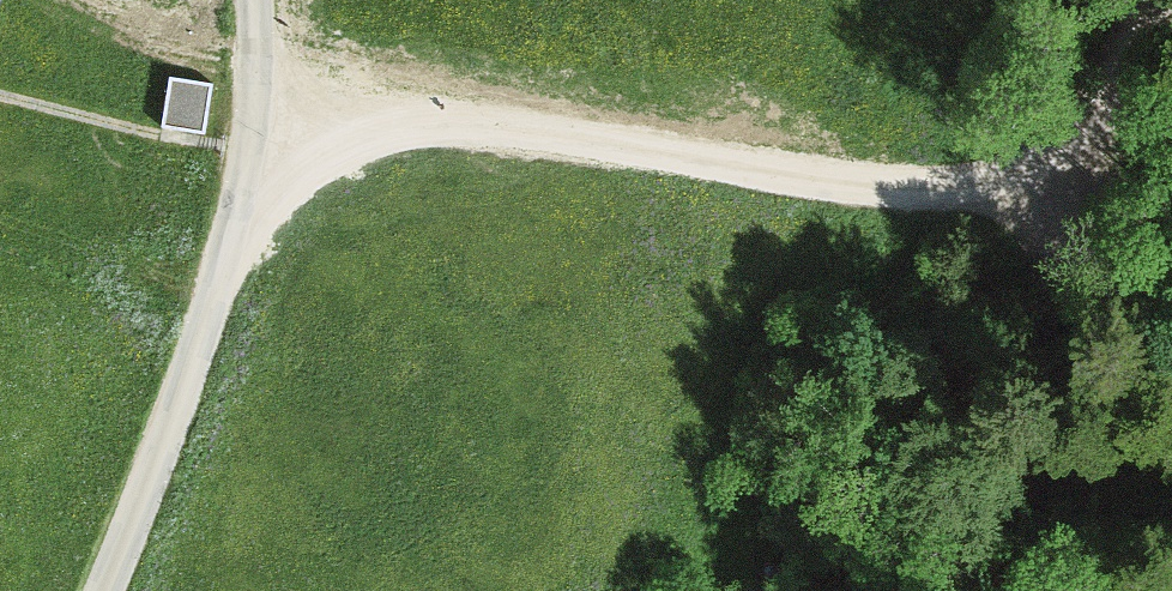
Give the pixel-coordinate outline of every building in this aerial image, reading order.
[(220,95),(178,89),(172,135),(213,142),(220,95)]
